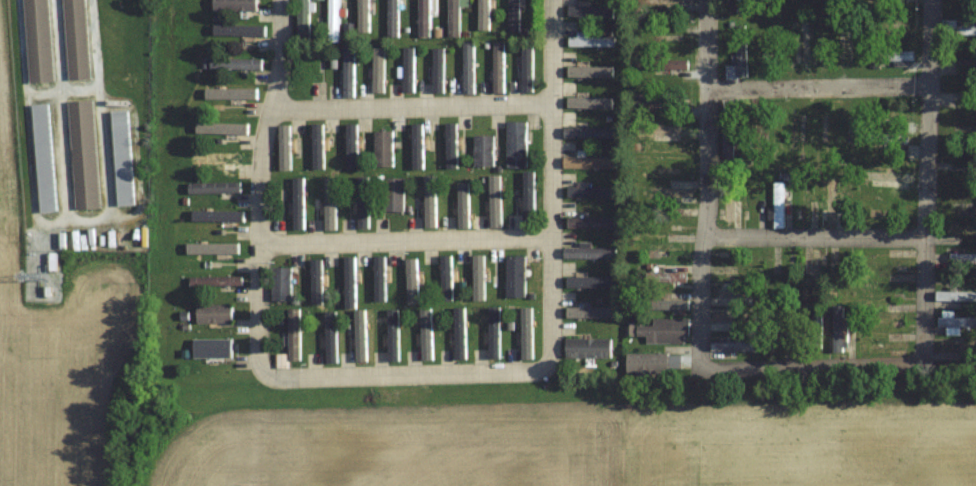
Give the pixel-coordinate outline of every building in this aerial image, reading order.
[(27,84),(52,83),(47,0),(23,0),(27,84)] [(67,81),(88,79),(84,0),(62,0),(67,81)] [(212,12),(255,12),(255,0),(212,0),(212,12)] [(297,41),(307,41),(307,0),(297,0),(297,41)] [(338,43),(338,0),(328,0),(328,43),(338,43)] [(387,36),(396,36),(396,0),(387,0),(387,36)] [(417,36),(428,37),(429,0),(418,0),(417,36)] [(448,34),(459,34),(459,0),(448,0),(448,34)] [(519,31),(519,0),(508,0),(508,31),(519,31)] [(270,20),(268,9),(257,10),(258,21),(270,20)] [(808,77),(808,19),(799,19),(799,77),(808,77)] [(843,65),(852,65),(852,20),(843,20),(843,65)] [(920,33),(920,20),(879,20),(879,33),(920,33)] [(746,79),(746,26),(736,26),(736,65),(724,65),(724,79),(746,79)] [(956,26),(956,36),(975,36),(975,27),(956,26)] [(472,42),(462,42),(463,94),(473,94),(472,42)] [(492,42),(492,93),(503,93),(503,42),(492,42)] [(352,47),(343,47),(343,97),(352,97),(352,47)] [(913,52),(872,52),(872,62),(913,62),(913,52)] [(261,59),(209,59),(209,70),(261,70),(261,59)] [(687,60),(635,60),(635,70),(687,70),(687,60)] [(920,65),(907,65),(907,75),(920,75),(920,65)] [(681,95),(637,95),(637,104),(681,104),(681,95)] [(97,209),(92,101),(67,102),(73,210),(97,209)] [(722,111),(722,160),(740,160),(740,103),(733,103),(733,111),(722,111)] [(54,212),(47,104),(31,105),(37,213),(54,212)] [(111,111),(115,207),(132,206),(128,110),(111,111)] [(799,127),(805,127),(805,113),(789,113),(789,150),(799,150),(799,127)] [(752,114),(752,150),(763,150),(763,114),(752,114)] [(837,160),(846,160),(846,115),(837,115),(837,160)] [(507,122),(507,167),(525,167),(525,122),(507,122)] [(681,136),(681,125),(636,125),(636,136),(681,136)] [(615,127),(564,127),(564,138),(615,138),(615,127)] [(374,167),(392,167),(392,132),(374,132),(374,167)] [(473,166),(493,166),(493,135),(473,135),(473,166)] [(327,169),(327,136),(308,136),(308,169),(327,169)] [(240,153),(188,153),(188,163),(240,163),(240,153)] [(563,156),(563,168),(615,168),(615,156),(563,156)] [(863,182),(907,182),(907,171),(863,171),(863,182)] [(723,222),(733,222),(733,177),(723,177),(723,222)] [(403,179),(384,179),(384,212),(403,212),(403,179)] [(303,231),(303,180),(283,180),(283,231),(303,231)] [(842,192),(835,192),(835,180),(826,180),(826,225),(835,225),(835,203),(842,203),(842,192)] [(585,181),(575,181),(575,187),(563,187),(563,199),(612,199),(612,188),(585,188),(585,181)] [(188,193),(240,193),(240,182),(188,182),(188,193)] [(774,228),(785,228),(785,182),(774,182),(774,228)] [(800,182),(800,226),(809,226),(809,182),(800,182)] [(692,188),(648,188),(648,196),(692,196),(692,188)] [(948,207),(948,218),(975,218),(975,207),(948,207)] [(195,230),(234,230),(234,211),(195,211),(195,230)] [(614,217),(567,217),(567,228),(614,228),(614,217)] [(942,228),(942,238),(975,238),(975,228),(942,228)] [(689,241),(637,241),(637,251),(689,251),(689,241)] [(590,247),(590,242),(580,242),(580,247),(563,247),(563,259),(615,259),(615,247),(590,247)] [(789,249),(779,249),(779,295),(789,295),(789,249)] [(372,305),(385,305),(385,253),(372,253),(372,305)] [(975,263),(975,253),(950,253),(950,263),(975,263)] [(524,298),(524,257),(506,257),(506,298),(524,298)] [(272,302),(291,302),(291,268),(272,268),(272,302)] [(687,272),(648,272),(648,283),(687,283),(687,272)] [(189,276),(189,287),(241,287),(241,276),(189,276)] [(737,280),(726,280),(726,288),(714,288),(714,306),(745,306),(745,288),(737,288),(737,280)] [(975,300),(975,291),(936,291),(936,300),(975,300)] [(675,310),(675,313),(687,313),(687,299),(649,299),(649,310),(675,310)] [(231,324),(231,305),(196,305),(196,324),(231,324)] [(843,306),(833,306),(833,354),(843,354),(843,306)] [(870,311),(870,321),(904,321),(904,311),(870,311)] [(821,348),(821,313),(812,313),(812,348),(821,348)] [(711,314),(711,332),(750,332),(750,314),(711,314)] [(939,318),(939,328),(975,328),(975,318),(939,318)] [(689,342),(689,319),(652,319),(652,326),(637,326),(637,342),(689,342)] [(611,338),(566,338),(566,358),(611,358),(611,338)] [(232,339),(185,339),(185,358),(232,358),(232,339)] [(756,351),(756,341),(712,341),(712,351),(756,351)] [(975,358),(975,345),(964,345),(965,352),(973,352),(973,358),(975,358)] [(668,375),(668,354),(627,354),(627,375),(668,375)]
